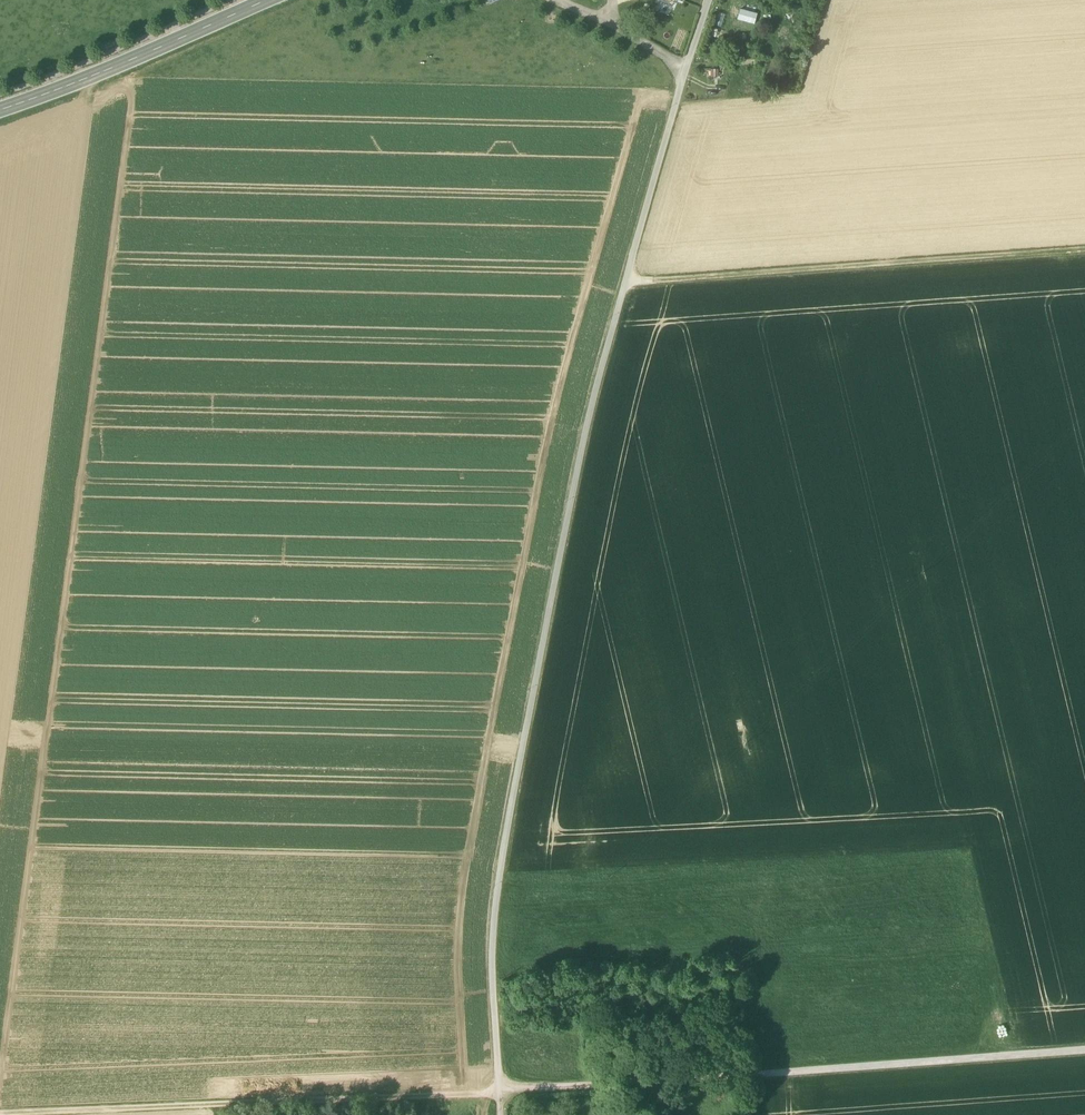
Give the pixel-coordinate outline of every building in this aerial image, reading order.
[(719,12),(714,25),(722,27),(726,14),(719,12)] [(719,69),(710,69),(711,77),(719,77),(719,69)] [(583,1098),(574,1098),(575,1112),(584,1111),(583,1098)]
